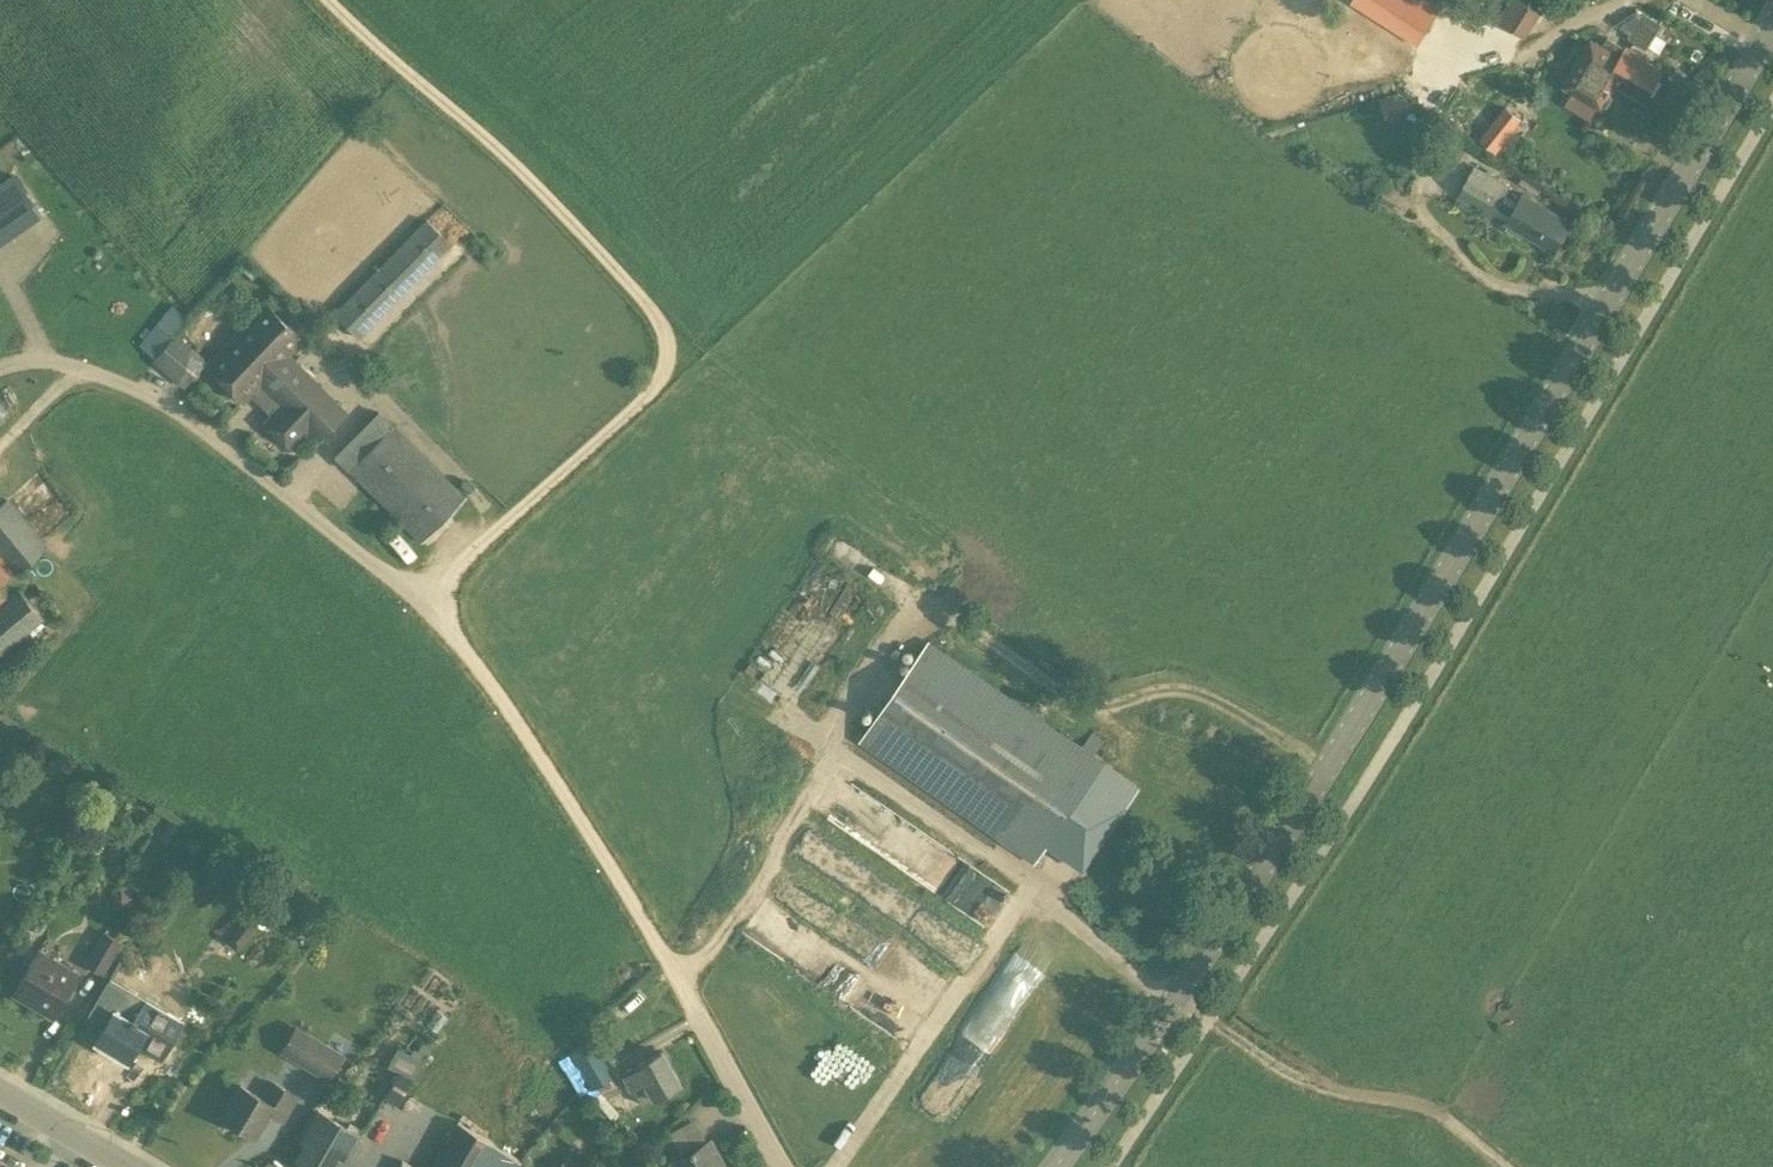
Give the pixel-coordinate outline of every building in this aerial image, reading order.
[(1349,3),(1418,47),(1447,0),(1351,0),(1349,3)] [(1497,21),(1524,39),(1541,13),(1521,0),(1510,0),(1497,21)] [(1646,49),(1662,23),(1643,12),(1628,38),(1646,49)] [(1563,88),(1601,110),(1615,86),(1643,102),(1660,72),(1641,60),(1642,57),(1627,49),(1626,50),(1608,40),(1603,48),(1591,41),(1563,88)] [(1405,96),(1400,98),(1404,110),(1413,108),(1411,103),(1405,96)] [(1492,123),(1479,140),(1496,153),(1509,137),(1492,123)] [(1459,193),(1494,215),(1512,186),(1476,165),(1459,193)] [(42,215),(40,212),(47,207),(36,192),(29,197),(12,173),(0,182),(0,245),(42,215)] [(1523,194),(1505,225),(1553,253),(1571,223),(1523,194)] [(333,313),(359,338),(452,243),(426,218),(333,313)] [(319,441),(347,411),(286,353),(300,338),(269,309),(245,334),(242,331),(207,369),(243,404),(253,394),(274,414),(265,424),(291,449),(308,431),(319,441)] [(139,344),(156,357),(175,336),(157,322),(139,344)] [(175,336),(156,357),(152,362),(185,388),(207,360),(176,334),(175,336)] [(467,498),(395,427),(379,410),(334,456),(351,473),(422,543),(467,498)] [(42,614),(20,589),(28,579),(23,574),(49,546),(9,499),(0,506),(0,651),(42,614)] [(930,639),(859,742),(1035,865),(1106,762),(930,639)] [(224,936),(238,949),(253,932),(239,919),(224,936)] [(84,963),(103,975),(123,941),(104,930),(84,963)] [(52,1017),(78,973),(38,949),(12,993),(52,1017)] [(146,998),(134,1020),(113,1009),(94,1042),(127,1061),(136,1045),(161,1060),(184,1021),(146,998)] [(279,1051),(329,1081),(345,1054),(295,1024),(279,1051)] [(614,1075),(592,1037),(557,1058),(580,1096),(593,1089),(600,1100),(619,1089),(612,1077),(614,1075)] [(390,1068),(416,1078),(423,1058),(397,1048),(390,1068)] [(631,1089),(633,1087),(642,1104),(652,1098),(678,1084),(660,1052),(622,1073),(631,1089)] [(255,1136),(269,1112),(284,1121),(300,1096),(273,1078),(260,1096),(240,1084),(221,1116),(255,1136)] [(521,1162),(453,1122),(462,1105),(430,1086),(389,1156),(401,1163),(399,1166),(518,1166),(521,1162)] [(318,1110),(300,1140),(305,1142),(295,1159),(308,1166),(331,1166),(338,1156),(344,1160),(359,1135),(318,1110)] [(669,1162),(672,1166),(723,1166),(719,1160),(721,1159),(710,1140),(669,1162)] [(608,1166),(633,1166),(636,1164),(622,1151),(608,1166)] [(571,1155),(554,1166),(580,1166),(571,1155)]
